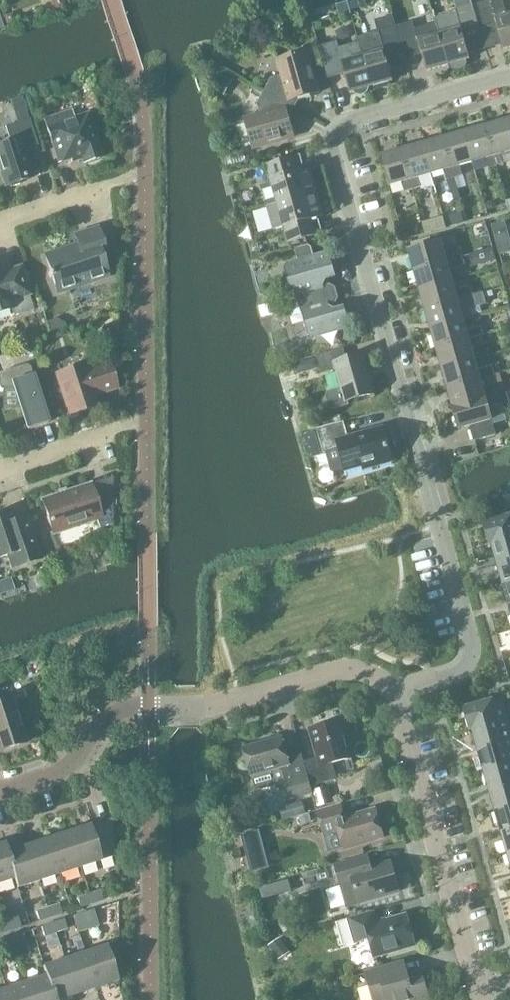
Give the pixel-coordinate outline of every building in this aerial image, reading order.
[(55,11),(65,7),(62,0),(51,0),(55,11)] [(508,16),(503,0),(492,0),(478,4),(484,27),(497,24),(504,50),(509,48),(509,15),(508,16)] [(350,13),(350,11),(347,3),(338,5),(337,5),(340,16),(350,13)] [(436,23),(448,65),(450,65),(451,67),(455,69),(465,67),(466,63),(466,60),(470,59),(462,33),(480,29),(473,5),(434,17),(436,23)] [(12,14),(4,16),(6,24),(14,22),(12,14)] [(448,65),(436,23),(415,29),(413,22),(396,27),(402,50),(419,45),(426,72),(448,65)] [(385,55),(402,50),(396,27),(379,32),(357,38),(359,44),(371,87),(393,81),(385,55)] [(336,44),(319,49),(326,72),(342,67),(350,93),(354,92),(357,95),(361,96),(365,94),(367,91),(369,88),(371,87),(359,44),(337,50),(336,44)] [(264,91),(294,108),(300,98),(319,93),(307,53),(278,61),(282,76),(271,79),(264,91)] [(288,119),(294,108),(264,91),(257,104),(260,115),(245,120),(253,148),(294,137),(288,119)] [(68,120),(65,113),(45,120),(59,164),(71,160),(72,163),(82,160),(84,164),(103,157),(89,114),(68,120)] [(20,184),(21,182),(33,178),(24,150),(38,146),(30,119),(6,127),(11,142),(0,146),(0,171),(5,187),(9,186),(11,187),(20,184)] [(509,152),(509,135),(506,121),(485,126),(496,166),(504,164),(502,154),(509,152)] [(488,168),(496,166),(485,126),(464,132),(473,162),(486,159),(488,168)] [(460,166),(473,162),(464,132),(443,138),(455,178),(463,175),(460,166)] [(447,180),(455,178),(443,138),(422,144),(431,174),(444,170),(447,180)] [(418,178),(431,174),(422,144),(402,150),(413,189),(421,187),(418,178)] [(405,192),(413,189),(402,150),(380,156),(389,186),(402,182),(405,192)] [(278,204),(316,193),(310,170),(298,173),(294,158),(267,165),(278,204)] [(316,193),(278,204),(267,207),(274,229),(284,226),(289,242),(315,235),(311,219),(323,216),(316,193)] [(461,213),(450,216),(453,226),(464,223),(461,213)] [(443,217),(433,220),(436,231),(446,228),(443,217)] [(505,223),(492,226),(496,239),(509,236),(505,223)] [(108,277),(102,257),(106,255),(98,231),(76,238),(79,247),(46,258),(51,272),(49,273),(50,278),(53,277),(57,292),(78,285),(78,287),(108,277)] [(414,271),(462,257),(459,248),(444,252),(441,241),(408,250),(414,271)] [(297,249),(295,252),(297,260),(313,256),(311,248),(308,246),(297,249)] [(299,304),(326,296),(329,303),(334,301),(337,295),(334,285),(329,282),(324,282),(326,280),(336,277),(330,257),(324,253),(313,256),(297,260),(288,263),(284,270),(290,289),(296,292),(299,304)] [(420,291),(453,281),(449,270),(464,266),(462,257),(414,271),(420,291)] [(0,270),(0,313),(11,309),(14,317),(34,310),(20,268),(7,273),(7,275),(2,277),(0,270)] [(425,310),(473,297),(470,288),(455,292),(453,281),(420,291),(425,310)] [(431,330),(464,321),(472,319),(470,311),(471,308),(486,304),(483,294),(473,297),(425,310),(431,330)] [(326,296),(299,304),(308,334),(315,337),(341,330),(349,323),(345,308),(334,311),(330,308),(329,303),(326,296)] [(56,318),(46,321),(50,333),(66,328),(65,322),(56,318)] [(436,350),(469,340),(484,336),(481,327),(467,331),(464,321),(431,330),(436,350)] [(102,326),(101,330),(103,339),(107,342),(113,340),(115,335),(112,327),(108,324),(102,326)] [(442,370),(475,360),(469,340),(436,350),(442,370)] [(347,360),(344,348),(316,355),(322,374),(337,369),(343,388),(328,392),(325,396),(329,408),(333,410),(347,406),(346,401),(373,394),(362,355),(347,360)] [(314,358),(305,361),(307,371),(317,368),(314,358)] [(486,378),(495,376),(493,366),(478,370),(475,360),(442,370),(448,389),(481,380),(480,379),(486,377),(486,378)] [(118,389),(109,363),(87,370),(85,365),(56,374),(70,416),(99,407),(96,396),(118,389)] [(38,388),(37,388),(37,387),(31,369),(30,368),(29,367),(29,366),(28,366),(27,365),(26,365),(24,366),(1,373),(0,374),(0,391),(1,392),(3,392),(3,390),(16,390),(29,430),(48,423),(39,394),(39,388),(38,388)] [(453,408),(486,398),(483,388),(498,384),(495,376),(486,378),(486,377),(480,379),(481,380),(448,389),(453,408)] [(501,395),(504,405),(509,403),(509,404),(509,392),(501,395)] [(459,430),(470,426),(475,442),(497,436),(492,420),(489,409),(504,405),(501,395),(486,398),(453,408),(459,430)] [(348,437),(344,421),(316,429),(323,454),(339,450),(346,472),(363,467),(364,470),(393,462),(383,427),(348,437)] [(315,433),(301,437),(306,453),(319,449),(315,433)] [(113,525),(112,478),(91,485),(90,484),(89,484),(89,485),(44,500),(43,500),(42,500),(54,535),(55,535),(55,534),(97,520),(100,529),(113,525)] [(10,512),(0,515),(0,558),(9,555),(13,569),(40,560),(29,524),(16,528),(10,512)] [(509,540),(509,516),(483,524),(489,546),(492,545),(509,540)] [(509,562),(509,540),(492,545),(498,565),(509,562)] [(509,584),(509,562),(498,565),(503,586),(509,584)] [(472,730),(509,719),(503,697),(463,709),(469,731),(472,730)] [(26,743),(12,699),(0,702),(0,751),(26,743)] [(509,741),(509,722),(509,719),(472,730),(478,751),(509,741)] [(319,758),(306,762),(313,786),(340,779),(335,763),(351,758),(341,721),(311,729),(319,758)] [(287,756),(282,737),(243,748),(256,792),(276,787),(286,792),(288,792),(290,802),(313,795),(301,753),(287,756)] [(509,764),(509,741),(478,751),(484,771),(509,764)] [(509,786),(509,764),(484,771),(490,792),(509,786)] [(509,808),(509,786),(490,792),(496,812),(509,808)] [(327,789),(314,793),(318,807),(331,803),(327,789)] [(301,803),(292,805),(295,816),(304,813),(301,803)] [(341,805),(318,812),(323,831),(324,835),(329,853),(345,849),(384,838),(382,831),(376,810),(345,819),(341,805)] [(501,833),(509,831),(509,808),(496,812),(501,833)] [(309,813),(299,816),(301,824),(311,821),(309,813)] [(69,833),(80,868),(114,857),(114,818),(69,833)] [(256,829),(237,834),(241,847),(259,843),(256,829)] [(509,853),(509,831),(501,833),(507,854),(509,853)] [(60,875),(80,868),(69,833),(48,839),(60,875)] [(39,881),(60,875),(48,839),(28,846),(39,881)] [(39,881),(28,846),(8,852),(5,843),(4,844),(19,888),(39,881)] [(19,888),(4,844),(0,845),(0,884),(15,879),(18,888),(19,888)] [(367,856),(335,865),(342,887),(347,907),(359,903),(399,892),(391,863),(371,869),(367,856)] [(272,897),(269,885),(259,888),(262,899),(272,897)] [(89,895),(92,904),(103,901),(100,891),(89,895)] [(92,904),(89,895),(78,899),(81,908),(92,904)] [(47,909),(50,918),(62,914),(59,905),(47,909)] [(50,918),(47,909),(36,912),(40,921),(50,918)] [(86,923),(97,920),(94,910),(83,914),(86,923)] [(377,924),(374,912),(349,919),(356,942),(369,938),(375,957),(415,946),(406,915),(377,924)] [(7,921),(10,931),(21,927),(18,918),(7,921)] [(52,924),(56,933),(67,929),(64,920),(52,924)] [(7,921),(0,924),(0,934),(10,931),(7,921)] [(56,933),(52,924),(41,927),(44,937),(56,933)] [(12,937),(15,946),(26,943),(23,933),(12,937)] [(15,946),(12,937),(0,941),(3,950),(15,946)] [(279,939),(269,947),(278,960),(289,952),(279,939)] [(82,942),(77,943),(80,955),(85,953),(82,942)] [(85,953),(97,989),(118,982),(107,946),(85,953)] [(76,995),(97,989),(85,953),(80,955),(65,960),(76,995)] [(76,995),(65,960),(44,967),(55,999),(61,999),(76,995)] [(404,963),(366,974),(373,999),(427,999),(430,999),(422,972),(408,976),(404,963)] [(44,967),(43,967),(46,976),(26,983),(32,999),(55,999),(44,967)] [(26,983),(6,989),(9,999),(32,999),(26,983)] [(6,989),(0,991),(0,999),(9,999),(6,989)]
